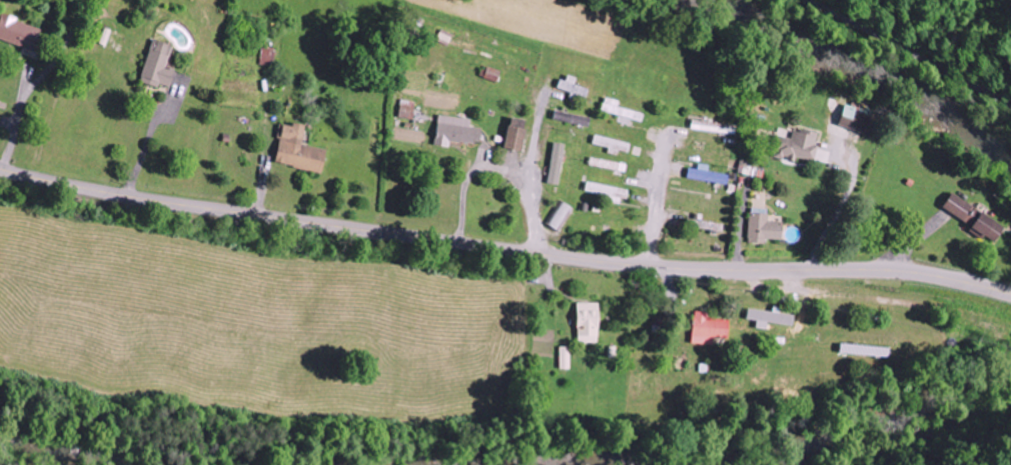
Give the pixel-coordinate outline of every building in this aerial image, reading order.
[(3,15),(0,23),(0,39),(35,52),(43,29),(3,15)] [(141,83),(159,89),(160,85),(170,88),(176,70),(167,68),(173,46),(154,40),(141,83)] [(278,49),(264,46),(261,64),(274,67),(278,49)] [(501,72),(484,67),(481,78),(498,83),(501,72)] [(619,116),(617,122),(629,125),(630,120),(641,122),(643,115),(617,108),(619,102),(604,98),(601,112),(619,116)] [(414,102),(400,101),(399,119),(413,119),(414,102)] [(844,107),(838,126),(870,137),(877,117),(844,107)] [(470,120),(438,116),(434,146),(448,148),(449,142),(478,146),(481,129),(469,127),(470,120)] [(519,153),(527,122),(510,118),(502,148),(519,153)] [(322,173),(326,150),(302,146),(305,126),(292,124),(291,128),(282,126),(275,164),(322,173)] [(814,162),(818,145),(815,145),(818,133),(794,128),(791,138),(778,135),(773,157),(794,162),(795,158),(814,162)] [(629,143),(592,137),(590,148),(627,154),(629,143)] [(557,186),(564,145),(553,143),(546,184),(557,186)] [(706,172),(707,166),(697,164),(696,170),(687,168),(685,178),(725,186),(727,176),(706,172)] [(625,201),(627,191),(585,182),(583,192),(625,201)] [(941,210),(984,238),(986,236),(995,242),(1004,228),(951,194),(941,210)] [(747,244),(765,245),(765,240),(781,241),(781,222),(767,222),(767,214),(748,214),(747,244)] [(598,304),(577,304),(577,343),(599,343),(598,304)] [(767,324),(792,327),(794,316),(778,314),(779,312),(748,308),(747,316),(756,317),(755,329),(766,330),(767,324)] [(712,346),(713,339),(728,339),(728,320),(707,319),(707,313),(693,312),(692,345),(712,346)] [(559,370),(570,370),(570,348),(560,347),(559,370)]
